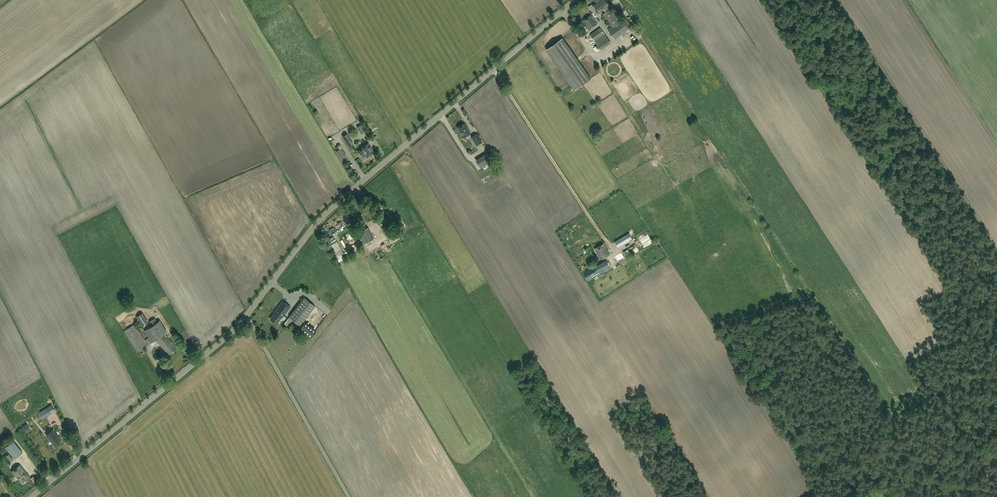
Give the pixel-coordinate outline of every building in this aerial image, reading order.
[(594,5),(599,12),(603,9),(606,12),(603,14),(612,26),(608,29),(615,39),(629,28),(622,19),(620,21),(610,8),(610,9),(608,5),(609,5),(605,0),(601,0),(594,5)] [(590,29),(598,24),(591,15),(583,20),(590,29)] [(611,42),(600,28),(591,35),(601,49),(611,42)] [(591,79),(563,38),(546,49),(575,90),(591,79)] [(458,127),(464,138),(471,133),(464,123),(458,127)] [(342,136),(349,147),(352,145),(346,134),(342,136)] [(471,138),(476,146),(482,142),(477,134),(471,138)] [(365,155),(365,156),(373,151),(369,146),(368,147),(366,144),(360,148),(361,149),(357,151),(361,157),(365,155)] [(479,147),(482,153),(487,150),(485,144),(479,147)] [(346,155),(345,154),(342,148),(336,151),(340,157),(341,159),(346,155)] [(476,161),(480,167),(491,160),(488,154),(476,161)] [(389,211),(387,212),(385,213),(389,222),(394,219),(389,211)] [(358,216),(363,224),(370,220),(366,212),(358,216)] [(378,225),(379,224),(383,222),(380,216),(375,219),(378,225)] [(387,220),(383,222),(379,224),(385,235),(395,230),(392,225),(390,226),(387,220)] [(374,238),(368,227),(358,233),(364,244),(374,238)] [(615,242),(618,247),(632,239),(629,233),(615,242)] [(650,235),(642,240),(646,247),(654,242),(650,235)] [(347,248),(353,246),(349,236),(343,238),(347,248)] [(376,246),(379,251),(395,242),(392,237),(376,246)] [(601,259),(610,254),(605,243),(595,249),(601,259)] [(611,259),(614,265),(622,261),(619,254),(611,259)] [(583,273),(588,281),(611,268),(606,260),(583,273)] [(289,316),(300,325),(315,306),(304,297),(289,316)] [(274,313),(270,319),(277,324),(281,318),(290,307),(283,301),(274,313)] [(141,323),(147,321),(144,311),(138,313),(141,323)] [(135,324),(125,331),(138,351),(152,342),(156,339),(157,341),(169,356),(177,348),(167,336),(166,337),(164,334),(167,332),(160,321),(157,322),(155,318),(149,322),(152,326),(145,331),(149,337),(145,340),(135,324)] [(51,405),(40,412),(44,418),(55,411),(51,405)] [(57,434),(53,430),(46,435),(49,438),(54,445),(55,445),(61,440),(57,434)] [(5,447),(14,459),(23,452),(13,440),(5,447)] [(25,458),(35,469),(38,467),(28,455),(25,458)] [(30,478),(20,465),(12,471),(22,484),(30,478)]
